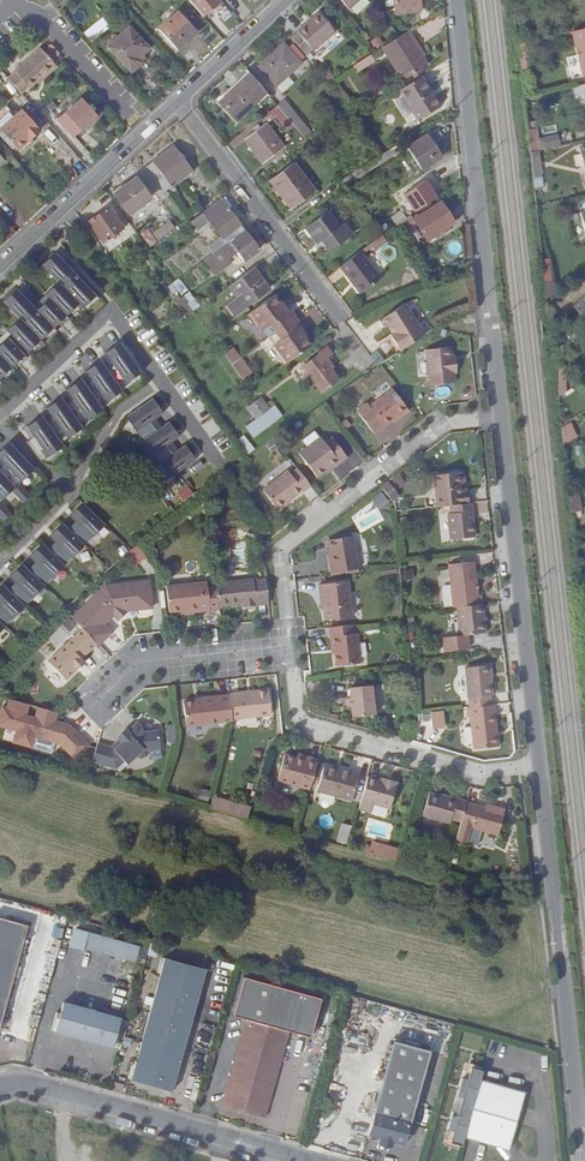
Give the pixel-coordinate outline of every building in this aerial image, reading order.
[(2,11),(14,0),(0,0),(0,9),(2,11)] [(65,12),(79,0),(78,0),(54,0),(65,12)] [(207,16),(222,4),(219,0),(193,0),(207,16)] [(350,9),(362,0),(343,0),(350,9)] [(422,0),(396,0),(398,13),(423,10),(422,0)] [(200,30),(181,9),(162,28),(180,48),(200,30)] [(3,46),(25,25),(12,11),(0,22),(0,44),(3,46)] [(337,31),(321,11),(299,30),(315,49),(316,49),(337,31)] [(155,51),(132,25),(112,44),(135,69),(155,51)] [(299,30),(293,36),(308,55),(315,49),(299,30)] [(405,83),(411,80),(427,70),(432,67),(417,42),(418,41),(412,32),(403,37),(384,49),(405,83)] [(374,44),(379,50),(385,45),(380,38),(374,44)] [(292,71),(305,59),(288,41),(264,63),(281,81),(282,81),(292,71)] [(31,86),(58,61),(43,44),(16,68),(17,69),(10,76),(23,91),(30,84),(31,86)] [(377,62),(373,56),(367,59),(371,65),(377,62)] [(371,65),(367,59),(356,66),(359,72),(371,65)] [(240,118),(270,89),(253,69),(223,99),(240,118)] [(411,80),(414,84),(424,77),(430,75),(427,70),(411,80)] [(292,71),(282,81),(288,88),(298,78),(292,71)] [(422,122),(444,109),(424,77),(414,84),(403,90),(422,122)] [(4,87),(10,95),(17,90),(12,82),(4,87)] [(100,114),(84,97),(61,118),(77,135),(100,114)] [(281,104),(291,116),(299,125),(307,119),(288,98),(281,104)] [(291,116),(281,104),(270,113),(273,119),(279,114),(285,121),(291,116)] [(44,131),(25,109),(4,128),(23,150),(44,131)] [(317,131),(307,119),(299,125),(308,136),(317,131)] [(543,129),(542,121),(531,123),(532,131),(543,129)] [(287,145),(269,122),(248,138),(265,162),(287,145)] [(532,131),(535,151),(548,148),(544,129),(543,129),(532,131)] [(432,135),(409,149),(412,152),(425,172),(447,159),(432,135)] [(199,168),(181,142),(147,165),(165,190),(199,168)] [(10,158),(0,148),(0,167),(10,158)] [(298,161),(274,178),(281,187),(283,185),(298,205),(319,190),(298,161)] [(543,201),(550,200),(546,169),(539,171),(543,201)] [(155,195),(141,175),(120,190),(134,209),(155,195)] [(334,185),(340,192),(349,186),(348,185),(344,179),(334,185)] [(431,179),(408,193),(419,210),(441,196),(431,179)] [(279,189),(293,209),(298,205),(283,185),(281,187),(279,189)] [(232,195),(227,198),(235,209),(240,205),(232,195)] [(222,240),(225,244),(248,227),(235,209),(227,198),(209,211),(208,209),(195,219),(204,231),(217,221),(225,233),(220,237),(222,240)] [(420,218),(419,219),(421,221),(433,239),(461,221),(447,201),(420,218)] [(127,225),(112,204),(92,218),(107,239),(127,225)] [(346,219),(342,221),(331,208),(309,224),(320,238),(324,235),(334,247),(355,231),(346,219)] [(416,212),(400,223),(406,231),(421,221),(419,219),(420,218),(416,212)] [(169,218),(143,237),(151,247),(177,228),(169,218)] [(225,244),(217,250),(214,253),(224,266),(234,259),(230,255),(239,248),(247,257),(262,247),(248,227),(225,244)] [(387,240),(382,234),(373,241),(375,243),(377,247),(387,240)] [(217,250),(225,244),(222,240),(214,245),(217,250)] [(373,241),(363,248),(365,251),(375,243),(373,241)] [(363,248),(343,263),(363,290),(383,275),(365,251),(363,248)] [(68,263),(58,252),(45,264),(61,281),(48,293),(49,294),(52,298),(39,309),(36,306),(19,288),(6,300),(17,312),(22,317),(9,330),(10,330),(13,334),(29,352),(37,345),(49,333),(60,323),(75,309),(81,304),(85,308),(98,296),(83,279),(68,263)] [(273,288),(257,266),(233,284),(240,295),(229,303),(236,314),(273,288)] [(174,298),(188,291),(182,278),(168,286),(174,298)] [(555,282),(546,283),(548,297),(557,296),(555,282)] [(187,318),(202,307),(190,291),(175,302),(187,318)] [(285,298),(280,291),(261,304),(273,322),(274,320),(280,328),(302,313),(296,305),(292,308),(285,298)] [(52,298),(49,294),(36,306),(39,309),(52,298)] [(296,305),(289,295),(285,298),(292,308),(296,305)] [(392,331),(402,347),(426,331),(407,301),(385,315),(394,330),(392,331)] [(266,327),(273,322),(261,304),(254,310),(266,327)] [(302,313),(280,328),(285,336),(284,336),(297,354),(316,341),(311,333),(308,329),(303,322),(307,320),(302,313)] [(311,333),(315,330),(307,320),(303,322),(308,329),(311,333)] [(10,337),(13,334),(10,330),(0,339),(0,346),(10,337)] [(277,342),(289,359),(297,354),(284,336),(277,342)] [(4,374),(18,361),(26,354),(10,337),(0,346),(0,378),(4,374)] [(322,349),(332,365),(336,363),(329,354),(338,348),(332,340),(323,346),(324,348),(322,349)] [(117,341),(103,351),(110,360),(124,380),(138,369),(117,341)] [(460,355),(459,342),(435,344),(438,371),(440,381),(465,377),(464,368),(467,367),(465,355),(460,355)] [(237,345),(227,352),(234,361),(244,354),(237,345)] [(332,365),(322,349),(303,362),(321,390),(340,377),(332,365)] [(379,350),(371,355),(377,366),(385,361),(379,350)] [(244,354),(234,361),(246,378),(256,370),(245,354),(244,354)] [(92,364),(84,369),(91,378),(105,398),(120,388),(118,385),(103,365),(98,359),(92,364)] [(110,360),(103,365),(118,385),(124,380),(110,360)] [(573,392),(571,363),(564,369),(566,397),(573,392)] [(73,381),(66,387),(72,396),(87,416),(101,405),(99,402),(85,383),(80,376),(73,381)] [(91,378),(85,383),(99,402),(105,398),(91,378)] [(407,414),(416,407),(400,385),(377,402),(375,399),(364,407),(382,430),(400,416),(406,412),(407,414)] [(164,408),(153,393),(127,411),(171,474),(197,455),(186,439),(179,444),(174,436),(181,431),(170,416),(163,421),(157,413),(164,408)] [(272,405),(263,393),(260,396),(268,408),(272,405)] [(55,399),(47,404),(54,413),(68,433),(83,423),(81,420),(66,400),(61,394),(55,399)] [(72,396),(66,400),(81,420),(87,416),(72,396)] [(249,404),(257,416),(268,408),(260,396),(249,404)] [(36,417),(28,422),(50,451),(64,441),(62,438),(47,418),(43,412),(36,417)] [(54,413),(47,418),(62,438),(68,433),(54,413)] [(335,440),(331,434),(308,451),(326,475),(348,459),(351,461),(356,456),(341,436),(335,440)] [(244,435),(238,440),(248,454),(255,449),(244,435)] [(0,451),(0,454),(7,460),(24,478),(36,466),(11,440),(4,447),(0,451)] [(7,460),(1,466),(18,484),(22,480),(24,478),(7,460)] [(18,484),(1,466),(0,465),(0,492),(4,496),(13,488),(25,499),(33,491),(22,480),(18,484)] [(312,489),(313,490),(320,485),(306,466),(300,470),(298,467),(271,487),(286,508),(312,489)] [(478,489),(475,468),(469,469),(471,490),(478,489)] [(478,489),(471,490),(469,469),(441,473),(444,504),(458,502),(479,500),(478,489)] [(402,500),(409,494),(395,476),(387,482),(402,500)] [(388,489),(381,494),(389,503),(396,498),(388,489)] [(109,517),(86,495),(73,508),(79,514),(72,521),(66,515),(53,528),(59,535),(52,542),(46,536),(33,549),(39,555),(32,563),(26,557),(13,570),(19,576),(12,583),(6,577),(0,584),(0,630),(109,517)] [(0,501),(0,512),(5,517),(13,510),(2,498),(0,501)] [(457,538),(482,536),(479,500),(458,502),(459,512),(454,512),(457,538)] [(337,571),(365,568),(362,535),(336,538),(337,547),(338,561),(336,561),(337,571)] [(139,546),(129,552),(138,564),(147,558),(139,546)] [(483,560),(456,563),(458,583),(460,606),(464,606),(490,602),(489,592),(486,593),(483,560)] [(222,581),(222,585),(224,607),(248,605),(248,607),(262,606),(262,600),(274,599),(272,578),(260,580),(260,577),(222,581)] [(102,602),(84,616),(89,622),(102,639),(114,629),(106,619),(113,612),(121,606),(125,611),(158,608),(155,578),(123,581),(116,586),(112,581),(95,594),(102,602)] [(225,610),(224,607),(222,585),(212,586),(211,579),(173,583),(176,613),(194,610),(194,613),(225,610)] [(327,592),(329,592),(331,604),(332,618),(355,615),(351,579),(326,582),(327,592)] [(458,583),(449,584),(451,607),(460,606),(458,583)] [(95,594),(77,609),(84,616),(102,602),(95,594)] [(475,636),(494,633),(490,602),(464,606),(467,636),(452,638),(453,649),(460,649),(477,647),(475,636)] [(113,612),(117,617),(125,611),(121,606),(113,612)] [(85,653),(102,639),(89,622),(51,654),(67,674),(88,657),(85,653)] [(364,632),(364,622),(337,625),(338,635),(341,634),(345,664),(371,661),(367,631),(364,632)] [(497,665),(473,668),(478,706),(498,704),(497,696),(500,696),(497,665)] [(381,714),(378,685),(356,687),(359,716),(381,714)] [(237,721),(276,716),(272,689),(234,693),(237,721)] [(38,731),(60,737),(75,757),(86,747),(66,723),(57,723),(54,719),(60,714),(56,709),(57,709),(59,704),(57,702),(41,698),(38,709),(28,707),(31,695),(12,691),(10,699),(5,698),(0,721),(19,726),(15,737),(34,742),(38,731)] [(193,726),(237,721),(234,693),(207,696),(207,700),(190,701),(193,726)] [(482,750),(505,748),(501,704),(498,704),(478,706),(474,707),(476,717),(479,716),(482,750)] [(419,731),(446,730),(446,712),(418,713),(419,731)] [(66,723),(60,714),(54,719),(57,723),(66,723)] [(97,739),(92,758),(116,764),(124,757),(127,761),(137,753),(140,758),(146,754),(149,750),(161,748),(159,730),(146,732),(138,722),(111,743),(97,739)] [(283,783),(314,791),(323,759),(313,757),(312,760),(291,754),(283,783)] [(357,803),(365,774),(330,764),(322,793),(357,803)] [(395,780),(394,786),(373,779),(367,801),(365,810),(374,813),(377,804),(396,810),(404,782),(395,780)] [(458,821),(468,823),(474,803),(475,800),(466,798),(464,801),(439,793),(431,818),(457,825),(458,821)] [(225,810),(229,799),(219,796),(216,808),(225,810)] [(253,819),(256,807),(229,799),(225,810),(253,819)] [(503,806),(501,811),(474,803),(468,823),(463,840),(474,844),(478,829),(507,838),(515,809),(503,806)] [(335,839),(354,844),(359,827),(340,822),(335,839)] [(376,853),(389,857),(392,845),(379,842),(376,853)] [(403,861),(407,849),(392,845),(389,857),(403,861)] [(0,920),(0,1032),(6,1034),(36,930),(0,920)] [(140,966),(145,949),(79,931),(74,950),(87,954),(88,950),(140,966)] [(176,1096),(210,974),(169,962),(135,1084),(176,1096)] [(271,1124),(294,1036),(313,1041),(323,1003),(246,982),(236,1021),(248,1024),(225,1111),(271,1124)] [(117,1052),(127,1021),(69,1004),(60,1036),(117,1052)] [(399,1148),(410,1151),(437,1054),(401,1044),(374,1141),(386,1144),(385,1147),(398,1150),(399,1148)] [(531,1100),(487,1087),(489,1079),(477,1075),(474,1087),(468,1085),(463,1103),(469,1105),(464,1120),(458,1119),(453,1137),(459,1139),(456,1150),(467,1153),(470,1146),(495,1153),(500,1140),(518,1146),(531,1100)] [(496,1153),(514,1159),(518,1146),(500,1140),(495,1153),(496,1153)]
